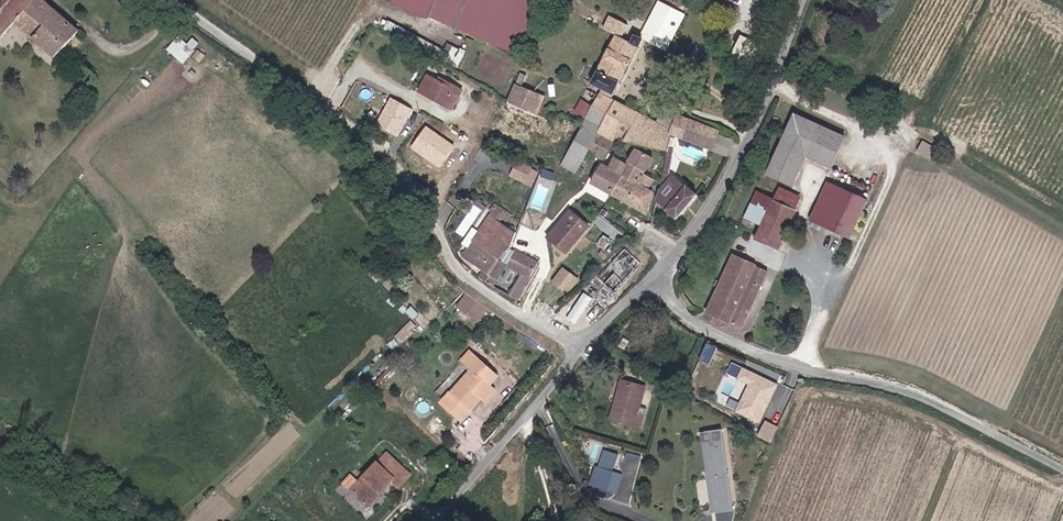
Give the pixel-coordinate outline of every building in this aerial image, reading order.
[(89,32),(54,0),(0,0),(0,24),(7,31),(21,17),(26,22),(66,57),(89,32)] [(425,3),(426,2),(485,29),(498,0),(418,0),(425,3)] [(535,0),(498,0),(485,29),(515,43),(535,0)] [(679,17),(657,9),(649,31),(671,39),(679,17)] [(607,28),(621,34),(626,36),(631,24),(613,15),(607,28)] [(7,31),(13,36),(26,22),(21,17),(7,31)] [(635,40),(645,44),(650,34),(638,29),(635,40)] [(600,84),(621,93),(645,44),(635,40),(626,36),(621,34),(596,83),(600,84)] [(176,36),(167,50),(187,62),(200,41),(193,36),(188,43),(176,36)] [(529,102),(531,103),(540,85),(519,74),(524,63),(517,60),(503,90),(529,102)] [(421,95),(456,112),(465,91),(449,82),(445,85),(431,78),(421,95)] [(618,100),(621,93),(600,84),(594,97),(603,102),(607,94),(618,100)] [(678,140),(682,132),(668,125),(618,100),(607,94),(603,102),(594,97),(590,95),(581,113),(589,117),(585,128),(589,130),(602,136),(620,140),(643,145),(666,150),(672,152),(678,140)] [(403,135),(414,108),(390,98),(379,126),(403,135)] [(523,114),(538,123),(545,109),(531,103),(529,102),(523,114)] [(688,116),(675,110),(668,125),(682,132),(688,116)] [(824,122),(799,110),(771,170),(797,182),(811,152),(824,122)] [(678,140),(722,151),(728,136),(730,131),(688,116),(682,132),(678,140)] [(850,134),(824,122),(811,152),(836,164),(850,134)] [(584,176),(594,157),(602,136),(589,130),(570,167),(584,176)] [(914,148),(919,138),(906,131),(901,141),(914,148)] [(594,157),(608,163),(620,140),(602,136),(594,157)] [(738,139),(728,136),(722,151),(732,153),(738,139)] [(658,159),(661,160),(666,150),(643,145),(641,151),(658,159)] [(650,170),(652,172),(658,159),(641,151),(634,163),(638,165),(650,170)] [(619,197),(631,177),(638,165),(634,163),(618,154),(611,168),(606,166),(596,184),(619,197)] [(533,175),(545,180),(551,168),(539,161),(533,175)] [(682,220),(705,189),(674,169),(670,174),(670,179),(672,181),(667,188),(664,207),(682,220)] [(634,205),(652,216),(661,191),(655,186),(657,175),(652,172),(650,170),(644,183),(634,205)] [(619,197),(634,205),(644,183),(631,177),(619,197)] [(758,235),(783,246),(807,193),(782,182),(775,197),(761,191),(752,212),(755,213),(766,218),(758,235)] [(813,222),(852,239),(869,200),(831,183),(813,222)] [(543,209),(551,189),(540,185),(532,204),(543,209)] [(498,203),(494,209),(503,215),(508,219),(512,214),(498,203)] [(494,209),(490,214),(499,220),(503,215),(494,209)] [(741,216),(752,221),(755,213),(752,212),(745,209),(741,216)] [(569,214),(549,238),(570,253),(593,224),(573,211),(569,214)] [(519,301),(538,261),(518,250),(515,248),(522,234),(499,220),(490,214),(462,251),(484,267),(478,276),(493,286),(506,266),(517,272),(506,294),(519,301)] [(599,281),(617,293),(641,262),(623,250),(599,281)] [(717,311),(750,326),(775,266),(742,252),(717,311)] [(576,304),(583,312),(596,297),(589,291),(576,304)] [(481,321),(491,309),(471,295),(463,305),(481,321)] [(403,342),(418,324),(412,318),(396,336),(403,342)] [(470,357),(476,362),(485,353),(479,348),(470,357)] [(460,386),(481,407),(502,386),(498,381),(506,374),(485,353),(476,362),(479,366),(460,386)] [(736,411),(760,422),(783,376),(760,364),(757,371),(744,365),(738,378),(749,384),(736,411)] [(470,419),(481,407),(460,386),(455,389),(447,381),(440,387),(450,396),(448,399),(470,419)] [(612,415),(636,422),(646,388),(623,382),(612,415)] [(771,442),(779,426),(766,420),(758,436),(771,442)] [(733,506),(723,429),(706,431),(716,508),(733,506)] [(402,478),(413,465),(388,445),(374,461),(378,465),(369,477),(378,487),(383,481),(381,479),(390,469),(402,478)] [(603,448),(592,485),(618,493),(624,473),(615,470),(621,453),(603,448)] [(357,488),(369,498),(378,487),(369,477),(378,465),(374,461),(367,470),(364,467),(357,475),(363,480),(357,488)] [(351,482),(357,488),(363,480),(357,475),(351,482)]
